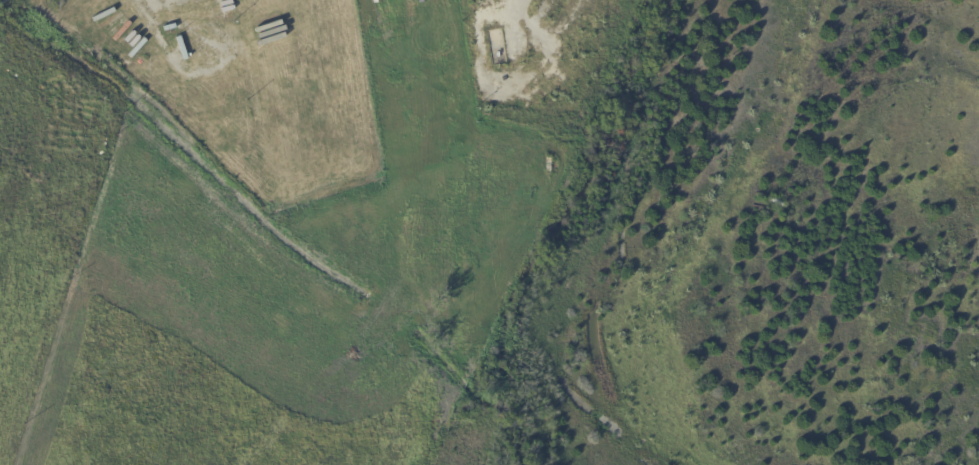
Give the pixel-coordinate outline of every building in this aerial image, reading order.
[(490,47),(489,39),(505,37),(506,44),(490,47)]
